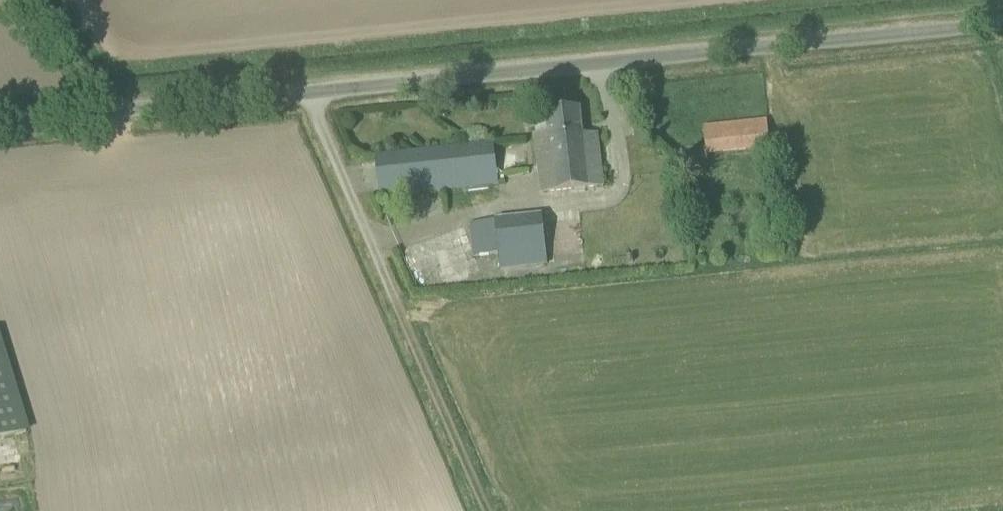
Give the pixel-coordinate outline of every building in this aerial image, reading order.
[(536,154),(542,194),(603,187),(597,133),(582,135),(579,108),(546,112),(548,133),(534,134),(536,154)] [(703,128),(706,157),(770,150),(769,148),(767,121),(703,128)] [(493,144),(375,157),(379,197),(498,184),(493,144)] [(542,217),(494,221),(498,270),(547,265),(542,217)] [(29,432),(0,338),(0,441),(29,432)]
